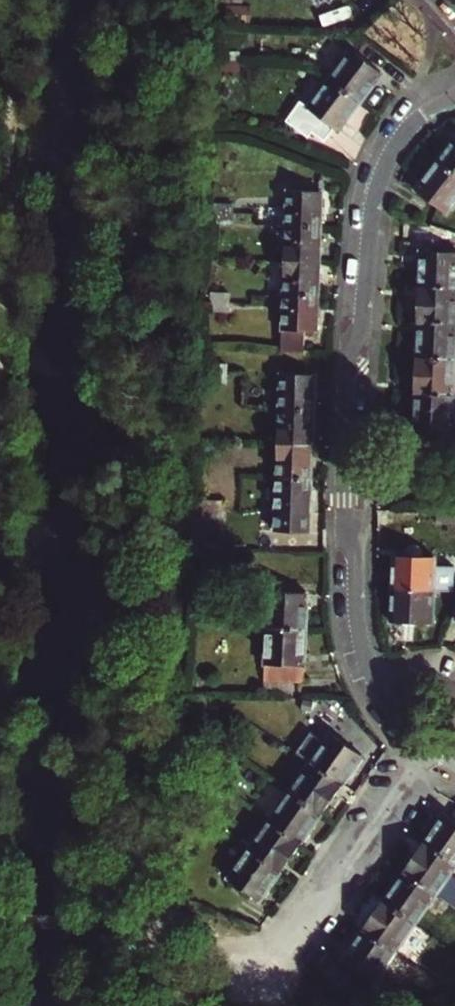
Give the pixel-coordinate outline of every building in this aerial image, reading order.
[(327,78),(359,102),(380,73),(349,49),(327,78)] [(221,60),(238,61),(239,53),(221,52),(221,60)] [(220,68),(238,70),(238,61),(221,60),(220,68)] [(306,106),(337,129),(359,102),(327,78),(306,106)] [(437,160),(454,174),(454,136),(437,160)] [(447,213),(454,202),(454,174),(437,160),(415,189),(447,213)] [(285,225),(320,226),(321,192),(287,190),(285,225)] [(214,211),(232,212),(232,203),(215,202),(214,211)] [(214,220),(231,221),(232,212),(214,211),(214,220)] [(284,259),(318,260),(320,226),(285,225),(284,259)] [(454,288),(454,253),(419,250),(417,284),(417,287),(454,288)] [(282,293),(317,295),(318,260),(284,259),(282,293)] [(454,323),(454,288),(417,287),(416,319),(416,322),(454,323)] [(211,301),(228,301),(229,292),(212,292),(211,301)] [(303,330),(315,330),(317,295),(282,293),(280,350),(302,352),(303,330)] [(211,310),(228,310),(228,301),(211,301),(211,310)] [(454,358),(454,323),(416,322),(415,356),(454,358)] [(454,393),(454,368),(454,358),(415,356),(413,391),(454,393)] [(208,371),(226,372),(226,364),(208,363),(208,371)] [(208,379),(226,381),(226,372),(208,371),(208,379)] [(278,408),(314,410),(315,374),(280,373),(278,408)] [(412,427),(452,429),(454,393),(413,391),(413,394),(412,427)] [(277,443),(312,444),(314,410),(278,408),(277,443)] [(276,476),(311,477),(312,444),(277,443),(276,476)] [(274,511),(309,513),(311,477),(276,476),(274,511)] [(203,508),(219,508),(219,500),(203,499),(203,508)] [(454,518),(454,503),(447,502),(446,517),(454,518)] [(191,529),(218,530),(219,508),(203,508),(192,507),(191,529)] [(433,588),(452,589),(453,567),(434,566),(434,556),(393,554),(392,586),(433,588)] [(390,620),(431,622),(433,588),(392,586),(391,586),(390,620)] [(265,627),(304,628),(306,592),(267,591),(265,627)] [(292,680),(302,680),(304,628),(265,627),(263,694),(292,695),(292,680)] [(339,785),(341,782),(361,754),(329,732),(308,762),(339,785)] [(319,813),(339,785),(308,762),(287,790),(319,813)] [(299,841),(319,813),(287,790),(267,818),(299,841)] [(454,864),(454,808),(450,816),(442,811),(422,841),(454,864)] [(298,842),(299,841),(267,818),(246,847),(279,869),(298,842)] [(401,870),(434,894),(454,864),(422,841),(404,867),(401,870)] [(258,899),(278,871),(279,869),(246,847),(225,876),(258,899)] [(381,899),(414,922),(434,894),(401,870),(381,899)] [(362,928),(394,951),(414,922),(381,899),(362,928)] [(374,980),(394,951),(362,928),(360,930),(341,957),(374,980)] [(341,992),(354,983),(339,962),(326,971),(341,992)]
